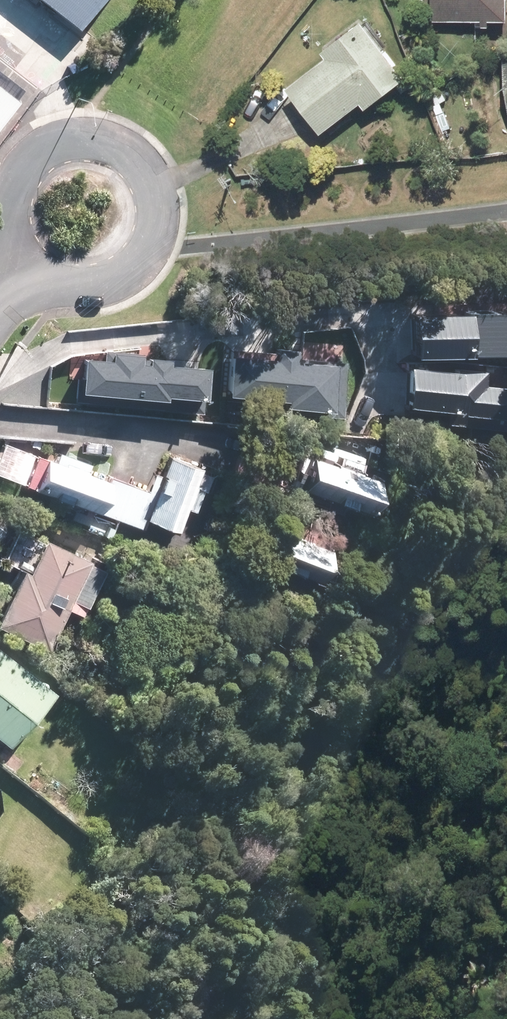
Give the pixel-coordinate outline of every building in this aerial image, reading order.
[(63,38),(93,0),(15,0),(63,38)] [(501,0),(433,0),(433,23),(501,22),(501,0)] [(399,80),(360,29),(325,56),(329,61),(286,94),(318,135),(358,104),(362,109),(399,80)] [(18,105),(0,91),(0,127),(18,105)] [(252,360),(161,345),(153,395),(244,409),(252,360)] [(135,408),(139,371),(64,364),(64,369),(61,402),(135,408)] [(195,467),(167,456),(145,517),(173,527),(195,467)] [(366,478),(309,457),(298,488),(355,508),(366,478)] [(93,509),(104,481),(44,460),(34,488),(93,509)] [(128,485),(108,477),(95,513),(115,520),(128,485)] [(152,493),(131,485),(118,522),(139,529),(152,493)] [(310,542),(261,525),(249,558),(298,576),(310,542)] [(37,541),(21,574),(18,572),(0,609),(0,621),(39,640),(77,560),(37,541)] [(0,659),(0,737),(3,739),(41,690),(0,659)]
